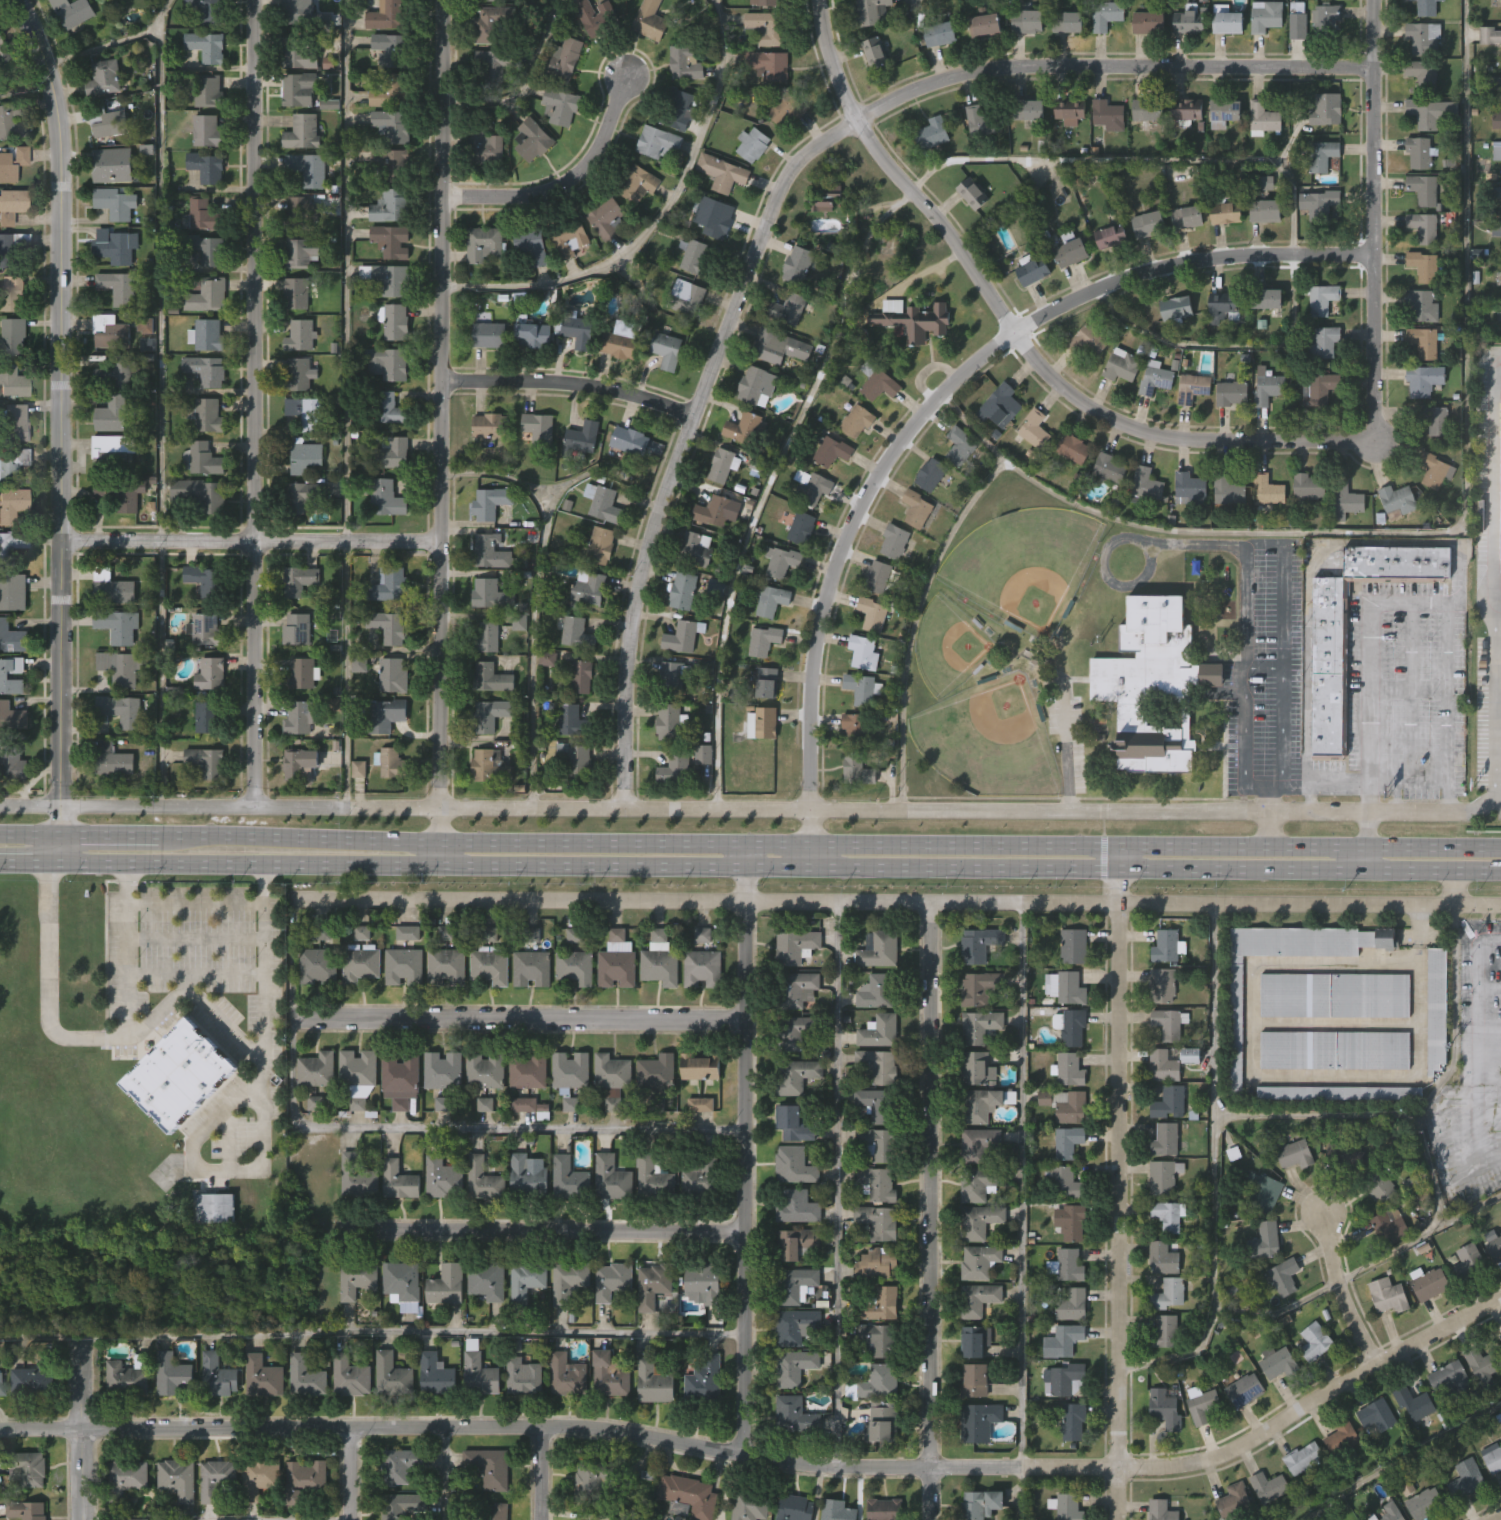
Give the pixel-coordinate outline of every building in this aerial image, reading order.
[(69,4),(77,0),(87,0),(95,15),(65,31),(50,0),(67,0),(69,4)] [(121,0),(117,0),(88,14),(99,35),(130,20),(121,0)] [(183,5),(183,0),(219,0),(219,26),(200,26),(201,10),(196,10),(196,6),(183,5)] [(284,8),(284,0),(314,0),(314,2),(316,2),(316,23),(290,23),(290,8),(284,8)] [(379,12),(379,0),(403,0),(402,11),(410,11),(410,29),(365,28),(366,11),(379,12)] [(592,7),(604,0),(609,0),(617,15),(587,31),(572,2),(576,0),(588,0),(592,7)] [(630,28),(644,0),(662,0),(655,14),(670,22),(660,43),(630,28)] [(750,4),(750,0),(779,0),(779,5),(778,5),(778,8),(761,7),(761,5),(757,5),(757,4),(750,4)] [(858,9),(857,0),(893,0),(894,4),(886,5),(887,15),(880,15),(881,24),(857,28),(854,9),(858,9)] [(1303,2),(1303,0),(1316,0),(1316,6),(1321,6),(1322,2),(1329,2),(1329,6),(1339,6),(1338,20),(1335,20),(1335,37),(1314,37),(1315,30),(1312,30),(1312,25),(1306,24),(1303,52),(1288,52),(1289,39),(1288,39),(1289,2),(1303,2)] [(1417,15),(1417,0),(1446,0),(1446,1),(1437,1),(1437,16),(1419,16),(1417,15)] [(1284,1),(1284,27),(1267,27),(1267,34),(1253,34),(1254,1),(1284,1)] [(987,2),(989,14),(999,12),(1002,34),(973,38),(970,17),(978,15),(977,4),(987,2)] [(1095,33),(1095,2),(1126,2),(1126,20),(1108,20),(1108,33),(1095,33)] [(1044,10),(1043,31),(1037,31),(1037,33),(1012,33),(1013,10),(1021,10),(1021,3),(1032,4),(1032,10),(1044,10)] [(1245,12),(1244,33),(1214,32),(1215,4),(1230,4),(1230,12),(1245,12)] [(497,44),(474,43),(474,17),(480,17),(480,7),(515,7),(515,22),(507,23),(508,33),(498,33),(497,44)] [(1135,33),(1134,33),(1134,11),(1166,12),(1166,34),(1135,33)] [(785,27),(785,46),(758,46),(759,27),(745,27),(745,12),(785,13),(785,27)] [(1055,32),(1054,12),(1084,12),(1084,32),(1055,32)] [(1176,32),(1175,32),(1175,12),(1207,12),(1206,33),(1176,32)] [(928,46),(924,27),(953,20),(957,40),(928,46)] [(1443,23),(1442,38),(1439,38),(1439,55),(1414,55),(1414,37),(1407,37),(1407,23),(1443,23)] [(1496,30),(1500,31),(1500,43),(1481,44),(1481,26),(1496,27),(1496,30)] [(656,84),(665,61),(652,56),(659,38),(643,32),(627,72),(656,84)] [(223,33),(223,65),(202,65),(202,49),(184,49),(184,33),(223,33)] [(304,33),(304,52),(318,52),(317,69),(284,68),(285,45),(287,45),(287,33),(304,33)] [(387,34),(409,35),(409,68),(379,67),(379,53),(384,53),(384,50),(371,50),(371,33),(387,34)] [(582,41),(578,52),(584,54),(579,69),(574,67),(569,82),(544,73),(555,44),(562,47),(566,35),(582,41)] [(890,63),(872,70),(861,42),(879,35),(890,63)] [(583,36),(568,44),(587,81),(609,69),(605,61),(612,57),(604,42),(590,49),(583,36)] [(8,57),(0,62),(0,43),(8,57)] [(696,43),(697,62),(704,62),(705,79),(672,79),(671,44),(696,43)] [(503,66),(503,83),(483,83),(483,67),(475,67),(475,50),(516,51),(516,66),(503,66)] [(785,68),(785,72),(789,72),(789,81),(764,81),(764,77),(757,77),(757,68),(746,68),(746,52),(789,52),(788,67),(785,68)] [(117,58),(119,71),(114,72),(116,84),(119,83),(120,91),(87,97),(84,81),(94,79),(90,63),(117,58)] [(1437,61),(1438,91),(1419,91),(1419,76),(1406,76),(1406,62),(1437,61)] [(1500,98),(1500,68),(1498,68),(1498,73),(1489,72),(1489,69),(1475,68),(1474,85),(1498,86),(1498,98),(1500,98)] [(312,107),(282,106),(282,73),(316,73),(316,88),(314,88),(312,107)] [(406,73),(406,83),(407,83),(406,106),(369,106),(369,89),(377,89),(377,83),(383,83),(383,73),(406,73)] [(221,88),(221,91),(223,91),(223,107),(194,107),(194,74),(221,75),(221,88)] [(1486,77),(1500,77),(1500,100),(1486,100),(1486,77)] [(578,110),(577,111),(574,110),(570,127),(549,122),(551,116),(544,114),(547,105),(541,103),(546,87),(581,96),(578,110)] [(697,109),(693,119),(690,118),(684,132),(662,123),(672,99),(668,98),(673,87),(695,96),(691,106),(697,109)] [(806,111),(797,120),(793,116),(780,128),(765,113),(788,91),(807,110),(806,111)] [(489,123),(489,93),(473,92),(473,123),(489,123)] [(1324,125),(1310,125),(1311,110),(1316,110),(1316,93),(1343,94),(1342,124),(1324,125)] [(742,110),(755,110),(756,125),(783,124),(783,94),(742,94),(742,110)] [(1192,119),(1192,127),(1179,127),(1179,119),(1172,119),(1172,98),(1204,99),(1204,119),(1192,119)] [(1075,118),(1075,126),(1061,126),(1061,119),(1052,119),(1053,99),(1082,99),(1082,118),(1075,118)] [(1108,99),(1108,105),(1125,105),(1125,131),(1107,131),(1107,124),(1094,124),(1094,99),(1108,99)] [(1161,101),(1160,121),(1128,120),(1129,99),(1161,101)] [(1224,99),(1224,101),(1243,101),(1243,121),(1227,120),(1227,129),(1212,129),(1212,99),(1224,99)] [(1266,99),(1266,111),(1283,112),(1281,134),(1276,134),(1276,130),(1265,130),(1265,135),(1251,135),(1252,99),(1266,99)] [(1423,99),(1424,102),(1460,102),(1460,118),(1438,118),(1438,131),(1420,130),(1418,114),(1407,114),(1407,99),(1423,99)] [(1016,120),(1015,120),(1015,106),(1026,106),(1026,100),(1045,100),(1045,120),(1016,120)] [(26,137),(0,141),(0,105),(19,101),(21,116),(9,117),(10,121),(23,119),(26,137)] [(103,101),(105,113),(124,110),(128,133),(94,139),(88,110),(96,109),(95,103),(103,101)] [(980,104),(982,115),(1000,112),(1003,132),(971,137),(966,106),(980,104)] [(408,111),(408,132),(410,132),(410,144),(384,144),(384,127),(371,127),(371,111),(408,111)] [(317,114),(317,136),(322,136),(322,148),(282,148),(282,131),(293,132),(293,113),(317,114)] [(217,129),(217,130),(223,130),(223,147),(192,146),(193,115),(217,115),(217,129)] [(543,154),(541,157),(539,155),(530,164),(514,148),(519,143),(514,139),(521,132),(517,128),(529,115),(556,141),(543,154)] [(921,150),(913,131),(931,125),(929,119),(942,115),(950,140),(921,150)] [(1488,118),(1487,138),(1500,139),(1500,119),(1488,118)] [(685,140),(680,152),(672,148),(669,156),(663,154),(662,159),(638,149),(648,122),(686,137),(685,140)] [(366,126),(365,146),(403,147),(404,128),(366,126)] [(485,126),(484,135),(503,135),(503,162),(483,162),(483,164),(467,164),(467,126),(485,126)] [(755,127),(771,139),(762,151),(764,152),(753,164),(736,151),(743,142),(738,138),(744,130),(749,134),(755,127)] [(545,165),(567,170),(575,138),(541,130),(538,146),(543,147),(540,156),(547,158),(545,165)] [(683,172),(692,136),(668,130),(659,166),(683,172)] [(1432,138),(1432,169),(1411,168),(1412,152),(1407,152),(1408,137),(1432,138)] [(1258,172),(1276,172),(1277,153),(1260,153),(1260,141),(1246,141),(1245,178),(1258,178),(1258,172)] [(1315,173),(1311,173),(1311,142),(1342,142),(1341,156),(1330,156),(1330,174),(1315,173)] [(13,182),(0,182),(0,148),(4,148),(4,152),(8,152),(8,160),(11,160),(11,146),(26,146),(26,150),(26,165),(13,165),(13,182)] [(1487,148),(1488,171),(1499,170),(1499,179),(1500,179),(1500,148),(1487,148)] [(107,149),(107,159),(121,159),(121,154),(131,154),(132,178),(108,178),(108,183),(92,183),(91,149),(107,149)] [(409,150),(409,182),(383,182),(383,165),(371,165),(371,149),(409,150)] [(325,162),(325,190),(303,190),(303,171),(285,171),(285,155),(324,155),(324,151),(340,151),(339,162),(325,162)] [(752,173),(748,184),(737,180),(731,195),(714,189),(717,181),(711,179),(712,175),(697,169),(704,151),(754,170),(752,173)] [(223,156),(222,184),(200,184),(201,170),(186,169),(186,166),(180,166),(180,158),(186,158),(186,153),(202,153),(202,156),(223,156)] [(513,171),(519,177),(509,188),(528,206),(551,182),(525,158),(513,171)] [(635,163),(661,181),(652,194),(648,191),(637,206),(613,190),(629,166),(631,168),(635,163)] [(679,177),(639,167),(632,193),(662,201),(665,190),(675,193),(679,177)] [(739,172),(733,180),(738,184),(731,193),(749,206),(768,182),(750,168),(744,176),(739,172)] [(971,176),(979,185),(981,182),(986,187),(982,190),(990,199),(976,212),(956,189),(971,176)] [(1438,183),(1438,203),(1443,203),(1443,211),(1436,211),(1436,207),(1419,207),(1418,191),(1407,190),(1407,176),(1438,176),(1438,183)] [(1406,194),(1406,210),(1425,211),(1425,179),(1401,179),(1400,194),(1406,194)] [(1500,188),(1500,183),(1489,183),(1488,201),(1498,201),(1498,217),(1500,217),(1500,188)] [(1308,186),(1308,193),(1327,193),(1327,190),(1343,190),(1342,205),(1330,206),(1330,222),(1310,222),(1310,210),(1300,210),(1302,186),(1308,186)] [(118,189),(118,194),(137,194),(137,208),(131,208),(131,222),(109,222),(109,208),(93,208),(93,188),(118,189)] [(406,189),(405,197),(409,197),(408,222),(368,221),(369,205),(378,205),(378,199),(382,199),(382,188),(406,189)] [(10,226),(0,226),(0,189),(25,190),(25,212),(11,211),(10,226)] [(608,243),(607,244),(585,215),(612,195),(626,214),(621,218),(624,223),(617,228),(621,233),(608,243)] [(1230,195),(1231,202),(1242,201),(1243,222),(1213,224),(1212,204),(1216,204),(1216,196),(1230,195)] [(208,209),(211,210),(211,214),(223,214),(223,230),(182,229),(182,215),(189,215),(189,196),(208,196),(208,209)] [(308,230),(282,229),(282,214),(287,214),(287,197),(309,197),(308,230)] [(733,219),(725,241),(703,233),(715,200),(735,207),(731,219),(733,219)] [(1253,223),(1251,223),(1252,200),(1283,200),(1282,222),(1253,223)] [(649,236),(657,222),(630,204),(612,233),(633,247),(643,232),(649,236)] [(1202,205),(1206,225),(1175,230),(1171,210),(1202,205)] [(1163,210),(1168,232),(1137,240),(1131,217),(1163,210)] [(1438,214),(1438,245),(1420,245),(1419,228),(1407,228),(1407,214),(1438,214)] [(564,261),(562,263),(547,229),(579,216),(590,243),(573,250),(576,256),(564,261)] [(1493,220),(1500,220),(1500,237),(1493,237),(1493,220)] [(1123,221),(1130,240),(1102,251),(1094,232),(1115,226),(1114,224),(1123,221)] [(401,243),(401,248),(409,248),(408,260),(383,259),(383,250),(378,250),(378,242),(369,242),(370,226),(409,226),(408,243),(401,243)] [(541,226),(547,266),(532,268),(531,259),(517,261),(512,230),(522,229),(522,233),(527,232),(526,228),(541,226)] [(837,239),(836,227),(820,227),(821,240),(807,240),(807,253),(829,252),(829,239),(837,239)] [(484,264),(467,264),(467,228),(503,228),(503,257),(484,257),(484,264)] [(9,267),(0,267),(0,233),(9,233),(27,234),(27,250),(10,250),(9,267)] [(131,248),(131,266),(111,266),(111,257),(91,257),(91,240),(110,240),(110,233),(132,233),(131,248)] [(222,266),(222,267),(200,267),(201,260),(195,260),(195,251),(182,251),(183,235),(200,235),(200,237),(223,238),(222,266)] [(319,237),(318,261),(310,261),(309,267),(302,266),(302,269),(281,268),(282,253),(286,253),(286,236),(319,237)] [(620,255),(609,237),(581,253),(600,285),(616,275),(608,262),(620,255)] [(1063,269),(1061,269),(1053,249),(1082,237),(1090,257),(1063,269)] [(711,263),(706,277),(681,268),(692,238),(709,245),(703,259),(711,263)] [(720,282),(732,248),(711,241),(698,275),(720,282)] [(817,253),(805,286),(783,278),(785,272),(783,271),(789,256),(791,256),(795,245),(817,253)] [(1423,252),(1423,255),(1439,255),(1438,283),(1420,283),(1419,266),(1416,266),(1416,269),(1407,268),(1408,252),(1423,252)] [(1028,253),(1032,260),(1041,255),(1051,273),(1023,288),(1013,268),(1019,265),(1016,260),(1028,253)] [(409,266),(408,297),(382,296),(383,280),(359,279),(359,266),(409,266)] [(1500,297),(1500,267),(1487,267),(1487,278),(1499,278),(1499,297),(1500,297)] [(135,274),(135,308),(112,307),(113,288),(95,288),(95,273),(135,274)] [(22,310),(0,309),(0,276),(23,276),(22,283),(22,310)] [(224,289),(224,311),(183,310),(183,294),(200,294),(201,277),(225,277),(224,289)] [(317,278),(317,292),(310,292),(310,309),(287,309),(287,290),(285,290),(285,277),(317,278)] [(701,305),(696,318),(667,307),(678,278),(707,289),(701,305)] [(1342,287),(1342,300),(1330,300),(1329,317),(1311,317),(1311,295),(1303,294),(1303,286),(1342,286),(1342,287)] [(1280,288),(1280,316),(1269,316),(1269,308),(1248,307),(1248,288),(1280,288)] [(810,297),(799,326),(769,315),(775,300),(787,305),(792,290),(810,297)] [(1433,290),(1433,304),(1440,304),(1440,322),(1414,321),(1414,305),(1407,305),(1407,290),(1433,290)] [(1238,291),(1238,297),(1242,297),(1241,320),(1220,320),(1220,325),(1210,325),(1210,293),(1232,293),(1232,291),(1238,291)] [(1182,318),(1184,327),(1174,329),(1172,320),(1164,322),(1160,301),(1191,295),(1195,315),(1182,318)] [(904,300),(903,313),(908,313),(908,306),(920,306),(920,312),(930,311),(930,312),(934,312),(934,302),(947,302),(947,312),(950,312),(950,325),(947,325),(947,336),(934,336),(934,330),(926,330),(926,346),(917,346),(917,348),(908,348),(908,337),(895,336),(895,326),(883,326),(883,324),(868,324),(868,313),(883,314),(883,300),(904,300)] [(406,306),(406,317),(409,317),(409,331),(406,331),(406,341),(384,340),(385,322),(378,321),(378,314),(380,309),(384,307),(384,304),(406,306)] [(577,311),(576,318),(594,320),(590,352),(575,350),(576,338),(560,336),(560,334),(555,334),(557,317),(563,318),(565,309),(577,311)] [(527,314),(527,320),(533,320),(533,325),(551,325),(551,332),(554,332),(554,341),(550,341),(550,346),(542,345),(542,349),(527,348),(527,345),(515,345),(516,314),(527,314)] [(110,315),(110,324),(129,324),(128,348),(94,347),(94,331),(92,331),(93,315),(110,315)] [(25,353),(0,353),(1,317),(25,318),(25,353)] [(1091,318),(1099,324),(1095,329),(1111,342),(1098,357),(1085,346),(1077,356),(1066,347),(1091,318)] [(641,330),(635,360),(628,358),(628,361),(611,357),(611,354),(600,352),(605,331),(614,333),(617,319),(631,322),(630,328),(641,330)] [(702,329),(673,319),(663,347),(692,358),(702,329)] [(220,331),(220,336),(223,336),(223,351),(193,351),(193,344),(188,344),(188,329),(195,329),(195,320),(220,320),(220,331)] [(313,320),(322,320),(322,332),(317,332),(317,339),(313,339),(313,351),(283,351),(284,338),(290,338),(290,320),(313,320)] [(476,346),(473,346),(473,323),(505,323),(505,347),(476,346)] [(814,346),(808,363),(785,354),(780,366),(753,356),(759,340),(757,339),(762,326),(814,346)] [(1317,359),(1310,358),(1310,331),(1316,331),(1316,328),(1342,327),(1342,342),(1336,342),(1335,359),(1317,359)] [(1439,329),(1439,333),(1445,333),(1445,340),(1438,340),(1438,358),(1420,358),(1420,342),(1408,342),(1408,329),(1439,329)] [(685,340),(675,374),(660,370),(664,356),(650,352),(655,332),(685,340)] [(1158,361),(1188,358),(1187,338),(1156,341),(1158,361)] [(943,344),(929,343),(929,353),(915,353),(915,348),(900,348),(900,342),(879,341),(879,355),(864,355),(864,366),(891,367),(891,377),(902,377),(902,387),(921,387),(921,375),(943,375),(943,344)] [(1117,347),(1144,360),(1133,383),(1118,376),(1115,382),(1103,376),(1112,358),(1111,357),(1112,355),(1114,353),(1117,347)] [(408,361),(407,382),(382,381),(382,363),(362,363),(362,349),(408,349),(408,361)] [(131,354),(131,361),(139,362),(138,377),(130,377),(130,389),(99,389),(100,368),(110,368),(110,354),(131,354)] [(199,357),(222,358),(222,366),(225,366),(224,389),(200,389),(200,374),(181,373),(182,357),(199,357)] [(1176,372),(1172,390),(1156,386),(1153,398),(1139,395),(1143,380),(1145,381),(1150,358),(1162,361),(1160,368),(1176,372)] [(309,359),(309,370),(317,370),(317,378),(310,378),(310,391),(282,391),(282,376),(287,376),(287,359),(309,359)] [(5,395),(0,395),(0,362),(13,363),(13,374),(27,374),(26,395),(11,395),(10,398),(5,398),(5,395)] [(779,377),(772,396),(769,395),(765,407),(745,399),(744,400),(738,398),(740,392),(738,391),(744,375),(746,376),(750,365),(779,377)] [(1265,365),(1265,375),(1285,375),(1285,395),(1268,395),(1268,407),(1253,407),(1252,382),(1253,382),(1253,365),(1265,365)] [(1446,366),(1446,383),(1443,383),(1443,389),(1437,389),(1437,383),(1434,383),(1432,396),(1412,396),(1411,380),(1408,380),(1408,365),(1446,366)] [(902,389),(894,399),(885,391),(874,404),(860,392),(879,368),(903,387),(902,389)] [(1235,373),(1235,381),(1249,383),(1249,404),(1232,404),(1232,407),(1218,407),(1218,383),(1225,383),(1225,373),(1235,373)] [(1210,377),(1208,395),(1191,394),(1190,406),(1176,405),(1179,374),(1210,377)] [(1329,389),(1329,407),(1305,406),(1304,385),(1307,385),(1308,375),(1342,375),(1342,390),(1329,389)] [(1015,387),(1018,389),(1012,396),(1024,406),(1014,417),(1011,414),(1000,427),(990,417),(982,426),(973,418),(981,409),(980,408),(999,386),(1000,387),(1007,379),(1015,387)] [(396,392),(395,408),(408,408),(407,423),(373,423),(373,392),(396,392)] [(125,395),(124,432),(95,431),(95,408),(108,408),(109,394),(125,395)] [(340,395),(340,404),(325,403),(324,433),(301,433),(301,416),(284,416),(285,399),(322,399),(322,394),(340,395)] [(219,411),(218,417),(225,417),(224,432),(195,432),(195,419),(187,419),(187,409),(195,409),(195,399),(219,399),(219,411)] [(860,402),(880,416),(871,430),(867,427),(859,440),(842,428),(847,422),(844,421),(849,414),(851,415),(860,402)] [(3,425),(0,425),(0,409),(3,409),(3,403),(23,403),(23,415),(23,416),(26,416),(26,440),(3,438),(3,425)] [(1433,404),(1449,405),(1448,433),(1430,433),(1431,418),(1419,417),(1419,404),(1433,404)] [(1053,436),(1042,451),(1015,431),(1035,407),(1047,416),(1039,426),(1053,436)] [(898,429),(875,408),(854,431),(868,444),(880,431),(888,440),(898,429)] [(1404,439),(1427,439),(1427,426),(1440,425),(1440,408),(1403,409),(1404,439)] [(763,416),(752,445),(721,433),(727,419),(739,424),(745,409),(763,416)] [(553,414),(552,445),(533,444),(533,430),(522,430),(522,413),(553,414)] [(502,414),(502,416),(509,416),(509,438),(472,438),(473,416),(485,416),(485,414),(502,414)] [(602,421),(595,453),(575,449),(573,458),(564,456),(570,428),(584,431),(587,418),(602,421)] [(979,464),(986,458),(997,470),(1019,450),(1007,437),(1011,433),(1002,423),(969,454),(979,464)] [(961,468),(947,457),(957,444),(947,436),(956,425),(968,434),(966,437),(978,446),(961,468)] [(620,427),(628,430),(629,428),(645,435),(644,437),(649,439),(642,457),(609,445),(617,426),(620,427)] [(829,434),(843,443),(845,440),(859,449),(851,461),(841,454),(832,469),(815,459),(829,434)] [(1067,434),(1071,437),(1073,434),(1085,440),(1083,443),(1092,448),(1083,464),(1057,451),(1066,434),(1067,434)] [(133,454),(132,469),(110,469),(110,473),(93,473),(93,460),(91,460),(91,436),(136,437),(136,454),(133,454)] [(408,468),(375,467),(375,449),(382,449),(382,437),(408,437),(408,468)] [(208,442),(208,452),(212,452),(212,457),(222,458),(222,475),(189,474),(189,470),(185,469),(183,466),(183,454),(190,450),(190,441),(208,442)] [(308,476),(290,476),(290,444),(323,445),(323,466),(308,466),(308,476)] [(853,482),(871,457),(852,444),(834,469),(853,482)] [(748,451),(745,457),(739,454),(738,457),(745,459),(740,471),(734,469),(728,485),(710,478),(720,448),(722,449),(722,447),(734,451),(736,446),(748,451)] [(16,480),(0,480),(0,452),(5,452),(5,447),(27,447),(27,464),(16,464),(16,480)] [(1458,467),(1452,481),(1445,478),(1439,490),(1422,482),(1429,467),(1419,462),(1425,449),(1438,455),(1437,457),(1458,467)] [(1129,465),(1120,485),(1092,473),(1102,450),(1116,456),(1115,459),(1129,465)] [(717,476),(748,487),(758,458),(740,452),(735,466),(722,462),(717,476)] [(469,455),(468,478),(499,479),(499,456),(469,455)] [(933,457),(949,469),(932,493),(915,481),(927,461),(929,462),(933,457)] [(562,470),(559,490),(591,494),(595,462),(580,460),(579,472),(562,470)] [(1170,496),(1168,502),(1144,496),(1143,503),(1131,501),(1139,463),(1153,466),(1150,478),(1167,482),(1164,495),(1170,496)] [(606,487),(641,498),(647,478),(612,466),(606,487)] [(1191,470),(1191,477),(1208,477),(1207,503),(1176,502),(1177,469),(1191,470)] [(835,481),(830,493),(824,491),(817,506),(793,495),(800,479),(807,482),(812,470),(835,481)] [(1231,471),(1231,483),(1247,483),(1247,503),(1216,502),(1216,471),(1231,471)] [(1287,484),(1286,502),(1258,502),(1258,486),(1256,486),(1256,471),(1270,471),(1270,483),(1287,484)] [(1327,476),(1327,497),(1319,497),(1319,499),(1313,499),(1313,497),(1295,497),(1296,472),(1310,472),(1310,476),(1327,476)] [(850,491),(823,475),(808,500),(825,511),(833,497),(843,503),(850,491)] [(146,480),(146,494),(138,494),(137,513),(118,513),(119,500),(93,500),(93,476),(133,477),(133,479),(146,480)] [(394,479),(393,496),(407,496),(407,514),(388,514),(388,516),(370,516),(371,496),(363,495),(363,486),(367,483),(371,483),(371,479),(394,479)] [(1350,479),(1350,492),(1366,493),(1366,511),(1347,511),(1347,521),(1335,521),(1335,479),(1350,479)] [(205,481),(205,483),(224,483),(224,516),(196,516),(196,503),(200,503),(200,499),(178,499),(178,503),(169,503),(169,481),(205,481)] [(587,481),(597,485),(598,483),(617,490),(612,504),(625,509),(620,523),(589,512),(594,499),(582,495),(587,481)] [(324,487),(323,501),(307,501),(307,515),(286,514),(287,483),(324,485),(324,487)] [(1411,483),(1421,507),(1392,521),(1379,490),(1393,484),(1395,490),(1411,483)] [(935,504),(921,530),(904,521),(908,514),(906,514),(911,504),(902,500),(910,486),(923,494),(921,497),(935,504)] [(9,523),(0,523),(0,487),(27,488),(26,524),(15,524),(15,512),(9,512),(9,523)] [(514,488),(513,503),(496,503),(496,521),(477,520),(477,515),(472,515),(473,499),(476,499),(476,487),(514,488)] [(733,500),(742,503),(738,515),(729,512),(724,527),(691,516),(696,502),(707,506),(709,501),(710,501),(713,492),(733,500)] [(1423,509),(1416,524),(1433,532),(1445,505),(1417,492),(1412,504),(1423,509)] [(801,510),(816,516),(813,523),(815,524),(807,545),(787,537),(791,526),(783,523),(788,511),(796,514),(798,509),(801,510)] [(903,554),(899,559),(881,551),(887,536),(884,534),(890,521),(911,531),(903,554)] [(1344,535),(1343,522),(1329,522),(1330,554),(1360,553),(1360,535),(1344,535)] [(614,543),(609,559),(608,559),(606,564),(586,559),(595,525),(615,530),(612,542),(614,543)] [(1415,550),(1405,526),(1389,532),(1386,526),(1373,531),(1385,562),(1415,550)] [(714,549),(708,568),(678,558),(687,528),(713,536),(709,548),(714,549)] [(8,561),(0,561),(0,532),(4,532),(4,530),(27,530),(27,547),(9,547),(8,561)] [(907,547),(899,563),(918,571),(930,543),(903,531),(898,542),(907,547)] [(495,543),(495,551),(515,551),(515,558),(528,558),(528,567),(476,566),(476,560),(473,559),(474,545),(476,545),(476,533),(502,533),(502,543),(495,543)] [(1349,578),(1348,756),(1340,756),(1340,757),(1311,757),(1312,571),(1345,571),(1345,542),(1450,543),(1449,578),(1439,578),(1439,579),(1349,578)] [(771,547),(777,549),(777,547),(792,552),(793,549),(807,554),(802,568),(792,564),(787,580),(769,574),(774,558),(768,556),(771,547)] [(813,559),(794,551),(782,579),(801,588),(813,559)] [(875,558),(894,565),(883,594),(864,587),(868,577),(866,576),(870,564),(873,564),(875,558)] [(895,602),(907,573),(886,564),(874,593),(895,602)] [(204,565),(204,568),(221,568),(221,597),(200,597),(201,582),(183,582),(183,565),(204,565)] [(110,566),(110,580),(134,580),(134,602),(101,602),(101,594),(93,594),(93,566),(110,566)] [(302,566),(319,567),(319,584),(302,584),(302,598),(285,598),(285,587),(284,587),(285,566),(302,566)] [(407,583),(406,600),(366,599),(367,583),(379,583),(379,566),(405,567),(404,576),(407,576),(407,583)] [(606,576),(600,605),(581,601),(580,608),(570,606),(575,579),(577,580),(579,569),(607,574),(606,576)] [(698,575),(690,610),(670,605),(671,599),(669,598),(673,581),(675,582),(678,570),(698,575)] [(25,610),(0,609),(0,573),(25,573),(25,610)] [(498,577),(497,591),(515,591),(514,607),(472,606),(472,589),(475,589),(475,577),(498,577)] [(763,584),(793,590),(790,605),(778,602),(775,617),(756,613),(760,596),(753,594),(756,585),(762,586),(763,584)] [(1445,588),(1340,588),(1339,618),(1308,618),(1308,800),(1342,800),(1342,621),(1355,621),(1355,618),(1445,618),(1445,588)] [(1186,594),(1186,623),(1194,624),(1194,662),(1225,662),(1225,686),(1191,686),(1191,739),(1198,739),(1198,750),(1195,750),(1195,773),(1120,772),(1120,748),(1117,748),(1117,739),(1119,739),(1119,700),(1092,700),(1092,657),(1138,657),(1138,651),(1121,650),(1121,623),(1130,623),(1130,594),(1186,594)] [(889,606),(881,633),(863,628),(868,613),(856,609),(861,595),(874,599),(874,602),(889,606)] [(118,610),(118,611),(137,612),(137,624),(139,624),(139,629),(133,629),(133,645),(110,645),(111,627),(92,627),(93,610),(118,610)] [(310,613),(309,644),(282,643),(282,625),(287,625),(287,612),(310,613)] [(408,623),(407,638),(403,638),(403,645),(383,644),(383,627),(365,627),(365,612),(404,613),(403,623),(408,623)] [(217,623),(217,630),(224,630),(224,644),(192,643),(193,634),(185,633),(185,622),(192,622),(192,613),(217,613),(217,623)] [(597,634),(595,649),(561,643),(565,614),(586,617),(583,632),(597,634)] [(24,651),(0,650),(0,616),(8,616),(8,630),(24,630),(24,651)] [(707,623),(705,633),(696,631),(693,652),(661,647),(664,632),(676,634),(679,618),(707,623)] [(480,652),(471,652),(471,632),(476,632),(476,630),(479,630),(480,621),(498,621),(498,651),(480,652)] [(785,628),(783,645),(772,643),(768,658),(749,655),(753,627),(769,629),(769,626),(785,628)] [(880,653),(877,671),(852,667),(855,650),(849,649),(851,633),(876,638),(874,652),(880,653)] [(117,651),(117,653),(136,653),(135,659),(143,659),(143,670),(136,670),(136,684),(112,683),(112,669),(96,669),(96,651),(117,651)] [(23,693),(0,693),(0,658),(13,658),(13,657),(23,657),(23,673),(7,672),(7,679),(23,679),(23,693)] [(204,689),(194,689),(194,673),(200,673),(200,657),(223,657),(223,688),(204,689)] [(314,658),(314,666),(320,667),(320,679),(314,679),(314,688),(284,688),(284,675),(290,675),(290,657),(314,658)] [(404,659),(404,673),(408,673),(408,692),(379,692),(380,673),(373,673),(373,663),(380,663),(380,657),(404,659)] [(593,663),(590,693),(571,692),(573,659),(592,660),(591,663),(593,663)] [(692,667),(691,679),(684,678),(683,694),(659,692),(661,660),(685,662),(685,665),(692,666),(692,667)] [(494,661),(494,673),(514,674),(514,690),(471,689),(472,672),(475,672),(475,661),(494,661)] [(778,680),(775,697),(757,696),(758,666),(779,668),(778,680)] [(884,683),(883,694),(874,693),(873,707),(856,705),(856,689),(843,688),(844,673),(876,676),(875,682),(884,683)] [(552,707),(552,694),(536,693),(536,707),(552,707)] [(109,695),(145,697),(145,730),(118,729),(119,715),(120,714),(95,714),(96,695),(109,695)] [(406,698),(406,721),(391,721),(391,734),(368,733),(369,714),(360,714),(360,701),(393,701),(393,698),(406,698)] [(9,736),(0,736),(0,699),(7,699),(7,710),(27,709),(27,728),(9,728),(9,736)] [(348,713),(363,713),(363,699),(348,700),(348,713)] [(495,716),(495,733),(476,733),(476,726),(471,726),(471,712),(476,712),(476,700),(513,701),(513,716),(495,716)] [(216,718),(216,722),(218,722),(218,730),(216,730),(216,732),(195,732),(195,701),(221,702),(220,713),(216,713),(216,718)] [(309,734),(283,734),(283,718),(288,718),(288,701),(319,701),(319,723),(310,723),(309,734)] [(579,711),(579,719),(588,719),(588,734),(559,734),(560,703),(580,703),(579,711)] [(681,704),(681,714),(689,714),(689,726),(681,726),(681,740),(659,740),(659,733),(657,733),(657,715),(659,715),(659,703),(681,704)] [(1218,705),(1195,704),(1195,727),(1218,727),(1218,705)] [(777,708),(777,725),(778,725),(777,738),(747,738),(748,712),(756,712),(756,706),(777,708)] [(874,713),(874,730),(866,730),(866,745),(846,745),(846,728),(843,728),(843,713),(874,713)] [(113,739),(113,753),(134,753),(133,774),(94,774),(95,759),(96,759),(99,739),(113,739)] [(593,758),(592,775),(590,775),(590,782),(568,781),(569,751),(556,751),(556,742),(569,743),(569,745),(590,746),(589,758),(593,758)] [(26,780),(0,778),(0,745),(20,745),(20,759),(20,760),(26,760),(26,780)] [(400,747),(400,761),(407,761),(407,778),(381,777),(381,765),(374,765),(374,752),(381,752),(381,747),(400,747)] [(653,781),(675,781),(676,748),(654,747),(653,781)] [(203,748),(222,749),(222,778),(202,778),(202,764),(184,764),(184,748),(203,748)] [(314,767),(314,773),(305,773),(305,780),(287,780),(287,770),(286,770),(287,749),(322,748),(322,767),(314,767)] [(494,748),(501,749),(501,759),(503,759),(506,765),(511,765),(513,781),(475,781),(475,774),(472,774),(472,757),(474,757),(474,748),(494,748)] [(743,779),(772,779),(773,748),(752,748),(752,754),(744,754),(743,779)] [(689,782),(657,782),(657,766),(669,766),(670,751),(690,751),(689,782)] [(863,752),(863,755),(871,756),(871,764),(863,764),(863,768),(877,768),(877,772),(880,772),(880,781),(877,781),(877,783),(845,783),(846,751),(863,752)] [(362,802),(349,802),(348,818),(362,818),(362,802)] [(420,940),(396,940),(397,925),(420,926),(420,940)] [(1398,929),(1398,937),(1400,937),(1400,947),(1397,947),(1397,950),(1388,950),(1388,948),(1379,948),(1379,947),(1360,947),(1360,956),(1244,956),(1244,1089),(1232,1089),(1232,928),(1360,928),(1360,931),(1379,931),(1379,927),(1398,927),(1398,929)] [(626,932),(626,941),(633,941),(632,951),(636,951),(636,988),(621,987),(621,979),(614,979),(614,987),(598,987),(599,951),(608,951),(608,941),(610,941),(610,928),(626,928),(626,932)] [(669,932),(670,950),(679,950),(679,988),(663,988),(663,980),(642,980),(642,950),(650,950),(650,941),(652,941),(652,928),(669,928),(669,932)] [(898,930),(898,966),(856,965),(856,949),(874,949),(873,929),(898,930)] [(988,945),(988,964),(965,964),(965,955),(962,955),(962,936),(965,936),(965,929),(1007,929),(1007,945),(988,945)] [(1087,963),(1064,963),(1064,943),(1062,939),(1062,929),(1087,929),(1087,963)] [(1177,930),(1177,941),(1184,941),(1185,954),(1176,954),(1177,963),(1150,963),(1150,949),(1156,949),(1156,930),(1177,930)] [(793,966),(778,966),(777,932),(822,932),(822,949),(812,949),(812,957),(803,957),(803,966),(793,966)] [(360,944),(360,949),(363,949),(363,944),(376,944),(376,949),(380,949),(380,978),(358,978),(358,985),(343,984),(343,949),(348,949),(348,944),(360,944)] [(503,946),(503,951),(508,951),(508,987),(493,987),(493,979),(471,979),(471,951),(479,951),(479,946),(503,946)] [(1435,1076),(1429,1076),(1430,948),(1448,948),(1447,1064),(1441,1064),(1441,1070),(1436,1070),(1435,1076)] [(314,984),(299,984),(299,949),(337,949),(337,980),(315,980),(314,984)] [(423,949),(423,985),(407,985),(408,977),(401,977),(401,985),(385,985),(386,949),(423,949)] [(465,950),(465,986),(451,986),(451,978),(443,978),(443,986),(428,985),(428,949),(465,950)] [(722,951),(722,988),(707,988),(707,981),(699,980),(699,988),(684,988),(685,950),(722,951)] [(550,951),(550,987),(536,987),(536,980),(529,980),(529,986),(514,986),(514,951),(550,951)] [(593,952),(593,989),(578,989),(578,979),(556,979),(556,951),(593,952)] [(1176,1003),(1151,1003),(1151,968),(1176,969),(1176,1003)] [(594,1028),(609,1028),(610,1021),(616,1021),(616,1028),(631,1028),(632,992),(628,992),(628,982),(621,982),(621,969),(605,969),(605,993),(595,992),(594,1028)] [(674,992),(665,992),(665,969),(647,969),(647,992),(637,992),(637,1021),(659,1021),(659,1028),(674,1029),(674,992)] [(1354,997),(1354,988),(1371,988),(1371,970),(1225,969),(1224,1134),(1238,1134),(1239,997),(1354,997)] [(1080,982),(1080,987),(1089,987),(1089,1005),(1060,1003),(1060,996),(1054,996),(1054,1006),(1043,1006),(1043,997),(1046,997),(1046,974),(1056,974),(1056,971),(1080,971),(1080,982)] [(792,1009),(776,1009),(777,973),(821,973),(820,990),(813,990),(813,998),(804,998),(804,1009),(792,1009)] [(1005,973),(1005,975),(1015,975),(1015,987),(1006,987),(1006,989),(987,988),(987,993),(990,993),(990,1007),(963,1006),(963,979),(966,979),(966,973),(1005,973)] [(1411,1017),(1262,1016),(1263,973),(1411,974),(1411,1017)] [(893,974),(893,977),(896,977),(896,995),(893,995),(893,1007),(857,1006),(857,991),(860,991),(860,989),(867,983),(871,983),(871,974),(893,974)] [(1422,1117),(1429,1117),(1429,1108),(1441,1108),(1442,988),(1423,988),(1422,1117)] [(1082,1027),(1082,1046),(1062,1046),(1062,1037),(1059,1037),(1059,1028),(1053,1028),(1052,1026),(1052,1015),(1054,1013),(1062,1013),(1062,1008),(1085,1009),(1085,1027),(1082,1027)] [(1171,1043),(1170,1009),(1146,1010),(1146,1044),(1171,1043)] [(1190,1013),(1189,1023),(1182,1023),(1182,1042),(1163,1042),(1164,1026),(1152,1025),(1153,1010),(1182,1011),(1182,1013),(1190,1013)] [(897,1046),(857,1045),(857,1029),(870,1029),(870,1022),(877,1022),(877,1012),(897,1013),(897,1046)] [(987,1046),(966,1046),(966,1012),(1005,1012),(1005,1029),(987,1029),(987,1046)] [(200,1030),(205,1034),(206,1033),(221,1049),(220,1051),(224,1056),(227,1053),(240,1066),(226,1079),(224,1078),(220,1082),(222,1084),(209,1096),(208,1095),(201,1101),(203,1103),(190,1116),(188,1114),(183,1119),(185,1121),(172,1134),(159,1121),(161,1119),(157,1114),(155,1116),(139,1100),(141,1098),(136,1094),(134,1095),(122,1083),(135,1070),(136,1072),(141,1067),(139,1065),(152,1052),(154,1054),(160,1048),(158,1046),(172,1033),(173,1035),(178,1030),(176,1028),(189,1016),(202,1029),(200,1030)] [(802,1034),(802,1051),(782,1051),(782,1037),(777,1037),(777,1024),(779,1024),(779,1017),(824,1017),(823,1034),(802,1034)] [(1411,1069),(1262,1069),(1262,1032),(1411,1032),(1411,1069)] [(1197,1047),(1197,1062),(1179,1062),(1179,1081),(1149,1080),(1149,1078),(1146,1078),(1147,1072),(1149,1072),(1149,1047),(1165,1048),(1165,1045),(1197,1047)] [(334,1086),(297,1085),(297,1058),(319,1058),(319,1050),(334,1050),(334,1086)] [(355,1050),(355,1057),(362,1058),(362,1050),(377,1051),(377,1085),(366,1098),(366,1111),(350,1111),(350,1098),(349,1098),(346,1085),(340,1085),(340,1050),(355,1050)] [(505,1050),(504,1087),(467,1087),(468,1052),(483,1052),(483,1060),(489,1060),(489,1050),(505,1050)] [(898,1066),(897,1084),(872,1084),(872,1067),(865,1067),(865,1062),(856,1061),(856,1050),(895,1052),(895,1066),(898,1066)] [(985,1075),(985,1083),(964,1083),(965,1076),(961,1076),(962,1050),(987,1051),(987,1075),(985,1075)] [(420,1051),(418,1098),(409,1098),(409,1111),(393,1111),(393,1098),(384,1098),(384,1092),(382,1091),(383,1056),(397,1056),(397,1064),(404,1064),(404,1051),(420,1051)] [(462,1052),(462,1089),(425,1089),(425,1052),(440,1052),(440,1059),(446,1059),(447,1052),(462,1052)] [(547,1052),(547,1088),(522,1088),(522,1097),(537,1098),(537,1104),(550,1104),(550,1120),(537,1120),(537,1112),(510,1111),(510,1098),(518,1098),(518,1088),(510,1088),(510,1052),(525,1052),(525,1060),(532,1060),(532,1052),(547,1052)] [(589,1052),(589,1088),(553,1088),(553,1052),(568,1052),(568,1060),(575,1060),(574,1052),(589,1052)] [(610,1052),(610,1060),(632,1060),(632,1088),(620,1088),(620,1097),(622,1097),(622,1112),(605,1112),(604,1088),(594,1088),(595,1052),(610,1052)] [(1080,1064),(1080,1070),(1087,1069),(1086,1085),(1059,1085),(1059,1075),(1052,1075),(1052,1065),(1059,1065),(1059,1052),(1080,1053),(1080,1064)] [(651,1087),(637,1087),(638,1059),(659,1060),(660,1053),(675,1053),(674,1088),(651,1087)] [(720,1053),(720,1080),(682,1080),(682,1054),(690,1054),(690,1057),(709,1057),(709,1053),(720,1053)] [(233,1108),(184,1058),(118,1125),(167,1174),(233,1108)] [(791,1096),(777,1096),(777,1071),(779,1071),(779,1065),(782,1065),(782,1061),(823,1061),(823,1078),(804,1078),(805,1096),(791,1096)] [(1169,1118),(1151,1118),(1151,1101),(1164,1101),(1164,1085),(1185,1085),(1185,1114),(1169,1113),(1169,1118)] [(1423,1100),(1259,1099),(1259,1086),(1423,1087),(1423,1100)] [(1177,1103),(1196,1104),(1197,1089),(1178,1088),(1177,1103)] [(986,1089),(1004,1090),(1003,1105),(994,1104),(994,1112),(988,1112),(988,1124),(960,1124),(960,1106),(963,1106),(963,1089),(986,1089)] [(1164,1090),(1145,1089),(1145,1121),(1175,1122),(1176,1101),(1164,1101),(1164,1090)] [(896,1104),(896,1125),(872,1125),(872,1114),(867,1114),(867,1106),(855,1106),(855,1090),(896,1091),(896,1104)] [(293,1126),(331,1127),(331,1091),(315,1091),(315,1098),(294,1098),(293,1126)] [(336,1123),(348,1124),(348,1137),(370,1137),(370,1091),(358,1091),(358,1099),(351,1098),(351,1091),(336,1091),(336,1123)] [(1087,1091),(1087,1123),(1057,1123),(1057,1104),(1039,1104),(1040,1091),(1087,1091)] [(436,1093),(421,1093),(421,1129),(458,1129),(458,1093),(443,1092),(443,1100),(436,1100),(436,1093)] [(463,1128),(500,1128),(501,1100),(479,1099),(479,1093),(464,1093),(463,1128)] [(585,1093),(570,1093),(570,1101),(563,1101),(563,1093),(549,1093),(549,1129),(556,1129),(556,1135),(566,1136),(567,1129),(585,1129),(585,1093)] [(628,1101),(606,1101),(606,1093),(591,1093),(591,1127),(601,1127),(601,1153),(615,1153),(615,1128),(628,1128),(628,1101)] [(414,1095),(397,1096),(398,1098),(378,1098),(379,1139),(389,1138),(389,1152),(405,1152),(405,1138),(416,1138),(414,1095)] [(693,1112),(688,1112),(688,1097),(714,1098),(714,1112),(693,1112)] [(543,1098),(506,1098),(506,1128),(542,1129),(543,1098)] [(805,1106),(805,1125),(816,1125),(816,1141),(783,1141),(783,1129),(776,1129),(777,1105),(805,1106)] [(1186,1129),(1186,1142),(1179,1141),(1179,1155),(1152,1155),(1152,1146),(1150,1146),(1151,1139),(1158,1140),(1159,1123),(1179,1123),(1179,1129),(1186,1129)] [(1073,1160),(1055,1160),(1055,1128),(1085,1127),(1084,1143),(1073,1143),(1073,1160)] [(1253,1139),(1417,1140),(1417,1128),(1253,1127),(1253,1139)] [(875,1129),(899,1130),(898,1163),(874,1163),(874,1156),(864,1156),(864,1148),(856,1148),(856,1129),(875,1129)] [(985,1164),(962,1163),(963,1129),(1003,1130),(1003,1147),(985,1147),(985,1164)] [(1012,1144),(1012,1132),(1000,1132),(1000,1144),(1012,1144)] [(304,1151),(320,1151),(320,1137),(304,1137),(304,1151)] [(362,1151),(362,1138),(346,1138),(347,1152),(362,1151)] [(431,1152),(447,1152),(448,1138),(432,1138),(431,1152)] [(473,1138),(473,1152),(490,1153),(491,1138),(473,1138)] [(507,1152),(534,1153),(534,1161),(545,1161),(546,1145),(533,1145),(533,1139),(507,1138),(507,1152)] [(559,1152),(575,1153),(575,1139),(559,1138),(559,1152)] [(684,1139),(684,1152),(710,1152),(709,1138),(684,1139)] [(1306,1138),(1316,1164),(1303,1169),(1300,1163),(1284,1169),(1277,1150),(1306,1138)] [(1331,1141),(1350,1147),(1350,1145),(1359,1147),(1359,1150),(1366,1152),(1360,1172),(1325,1161),(1331,1141)] [(805,1146),(805,1166),(820,1166),(820,1183),(778,1182),(778,1174),(776,1174),(776,1153),(778,1153),(778,1146),(805,1146)] [(359,1152),(358,1171),(378,1171),(378,1194),(341,1193),(342,1151),(359,1152)] [(548,1168),(547,1199),(519,1198),(519,1196),(511,1196),(512,1153),(527,1153),(527,1167),(548,1168)] [(616,1153),(615,1171),(633,1171),(633,1199),(596,1198),(597,1153),(616,1153)] [(485,1154),(484,1175),(506,1175),(506,1199),(468,1198),(469,1154),(485,1154)] [(572,1167),(572,1171),(591,1172),(591,1199),(554,1199),(554,1154),(572,1154),(572,1167)] [(655,1154),(655,1162),(661,1162),(661,1174),(676,1174),(676,1192),(639,1191),(639,1154),(655,1154)] [(444,1155),(443,1166),(462,1166),(462,1196),(450,1196),(450,1198),(426,1198),(427,1155),(444,1155)] [(719,1156),(718,1199),(682,1198),(683,1170),(701,1171),(701,1156),(719,1156)] [(399,1158),(399,1175),(420,1175),(419,1197),(383,1197),(384,1158),(399,1158)] [(1176,1161),(1176,1163),(1186,1163),(1186,1173),(1176,1173),(1176,1196),(1151,1196),(1151,1161),(1176,1161)] [(1075,1174),(1075,1182),(1091,1182),(1090,1199),(1070,1199),(1070,1195),(1050,1195),(1050,1184),(1045,1184),(1045,1167),(1053,1168),(1053,1166),(1075,1166),(1075,1174)] [(1399,1192),(1383,1205),(1381,1203),(1379,1204),(1361,1180),(1380,1166),(1399,1192)] [(874,1168),(894,1169),(894,1190),(897,1190),(897,1203),(883,1202),(883,1205),(874,1205),(874,1202),(871,1202),(871,1194),(864,1194),(864,1185),(855,1185),(855,1168),(874,1168)] [(987,1203),(962,1203),(962,1168),(1008,1168),(1008,1186),(998,1186),(998,1193),(987,1193),(987,1203)] [(1252,1171),(1261,1175),(1262,1173),(1285,1184),(1270,1215),(1250,1205),(1253,1200),(1250,1198),(1255,1188),(1246,1184),(1252,1171)] [(1294,1204),(1297,1210),(1311,1205),(1300,1178),(1271,1190),(1278,1210),(1294,1204)] [(809,1188),(809,1203),(822,1203),(822,1222),(776,1222),(776,1188),(809,1188)] [(353,1192),(338,1192),(339,1237),(375,1237),(375,1213),(353,1213),(353,1192)] [(611,1194),(593,1193),(591,1239),(628,1240),(629,1212),(611,1212),(611,1194)] [(211,1223),(195,1223),(196,1194),(233,1195),(233,1223),(211,1223)] [(501,1216),(481,1216),(482,1194),(465,1194),(464,1237),(501,1238),(501,1216)] [(1165,1203),(1181,1203),(1181,1234),(1164,1234),(1164,1221),(1161,1221),(1161,1217),(1152,1217),(1152,1203),(1165,1203)] [(1084,1222),(1084,1243),(1065,1243),(1065,1235),(1062,1235),(1062,1224),(1065,1224),(1065,1223),(1054,1223),(1055,1210),(1065,1210),(1065,1205),(1087,1205),(1087,1222),(1084,1222)] [(876,1207),(876,1208),(897,1208),(897,1241),(871,1241),(871,1224),(854,1224),(854,1207),(876,1207)] [(987,1242),(963,1241),(963,1207),(1008,1208),(1008,1223),(987,1223),(987,1242)] [(1412,1234),(1385,1248),(1371,1219),(1391,1208),(1399,1209),(1412,1234)] [(1393,1235),(1381,1210),(1359,1220),(1371,1245),(1393,1235)] [(1276,1233),(1277,1240),(1278,1240),(1279,1258),(1247,1259),(1246,1239),(1258,1238),(1257,1221),(1275,1220),(1276,1233)] [(788,1263),(778,1263),(778,1231),(820,1230),(820,1248),(809,1248),(809,1256),(800,1256),(800,1263),(788,1263)] [(1486,1245),(1500,1236),(1500,1263),(1497,1265),(1486,1245)] [(1169,1242),(1169,1253),(1181,1253),(1180,1274),(1153,1273),(1153,1269),(1151,1269),(1151,1241),(1169,1242)] [(1462,1283),(1461,1284),(1452,1268),(1463,1262),(1458,1251),(1475,1242),(1489,1269),(1462,1283)] [(1364,1260),(1381,1288),(1406,1273),(1390,1245),(1364,1260)] [(882,1247),(888,1248),(888,1254),(898,1254),(898,1268),(891,1268),(891,1277),(887,1277),(887,1280),(855,1278),(855,1262),(862,1262),(862,1254),(869,1254),(869,1247),(882,1247)] [(991,1280),(962,1280),(962,1262),(965,1262),(965,1247),(1004,1247),(1004,1263),(996,1262),(996,1270),(991,1270),(991,1280)] [(1080,1260),(1080,1266),(1086,1266),(1086,1277),(1084,1277),(1084,1281),(1059,1281),(1059,1249),(1080,1249),(1080,1260)] [(1300,1290),(1283,1299),(1269,1271),(1295,1256),(1302,1270),(1292,1276),(1300,1290)] [(1254,1262),(1256,1279),(1242,1281),(1244,1299),(1275,1296),(1272,1260),(1254,1262)] [(377,1262),(377,1291),(364,1291),(364,1287),(356,1287),(356,1303),(340,1303),(340,1264),(353,1264),(353,1262),(377,1262)] [(717,1262),(717,1266),(723,1266),(723,1305),(707,1305),(707,1303),(699,1303),(697,1300),(697,1296),(688,1296),(689,1266),(695,1266),(695,1262),(717,1262)] [(419,1263),(419,1287),(421,1287),(421,1302),(419,1302),(419,1307),(424,1307),(424,1320),(418,1321),(418,1313),(400,1313),(400,1302),(391,1302),(391,1295),(383,1295),(383,1263),(419,1263)] [(444,1303),(426,1303),(427,1279),(441,1279),(442,1263),(462,1263),(462,1302),(444,1302),(444,1303)] [(502,1263),(502,1289),(504,1289),(504,1303),(487,1302),(487,1295),(468,1294),(469,1264),(502,1263)] [(515,1311),(511,1311),(512,1265),(517,1265),(517,1263),(548,1263),(547,1288),(528,1288),(528,1311),(515,1311)] [(568,1308),(568,1320),(556,1320),(556,1308),(553,1308),(553,1264),(590,1263),(590,1286),(571,1286),(571,1308),(568,1308)] [(599,1304),(596,1304),(597,1267),(611,1267),(611,1264),(632,1264),(632,1291),(611,1290),(611,1304),(599,1304)] [(641,1313),(639,1313),(639,1268),(652,1268),(652,1266),(672,1266),(672,1293),(656,1293),(656,1313),(641,1313)] [(1445,1266),(1455,1286),(1422,1303),(1411,1281),(1435,1268),(1437,1271),(1445,1266)] [(804,1305),(780,1305),(780,1270),(823,1269),(823,1286),(805,1286),(804,1305)] [(1500,1298),(1500,1272),(1493,1276),(1489,1269),(1477,1275),(1490,1303),(1500,1298)] [(1390,1276),(1394,1286),(1403,1283),(1412,1309),(1398,1314),(1396,1308),(1379,1314),(1368,1284),(1390,1276)] [(1165,1309),(1147,1309),(1148,1293),(1162,1293),(1162,1277),(1183,1277),(1182,1305),(1165,1304),(1165,1309)] [(880,1318),(856,1318),(856,1303),(869,1303),(869,1298),(872,1295),(878,1295),(878,1285),(898,1285),(898,1317),(880,1317),(880,1318)] [(984,1303),(984,1307),(992,1307),(992,1320),(962,1320),(963,1286),(1003,1286),(1003,1303),(984,1303)] [(1087,1320),(1057,1320),(1057,1299),(1069,1299),(1069,1288),(1087,1288),(1087,1320)] [(1286,1316),(1297,1311),(1289,1297),(1263,1310),(1277,1339),(1293,1330),(1286,1316)] [(380,1335),(387,1334),(387,1342),(396,1342),(397,1353),(416,1353),(415,1303),(379,1304),(380,1335)] [(549,1348),(568,1348),(568,1336),(578,1336),(578,1329),(586,1329),(586,1304),(549,1304),(549,1348)] [(465,1335),(474,1335),(474,1343),(500,1343),(499,1305),(464,1306),(465,1335)] [(592,1344),(611,1344),(611,1330),(628,1330),(628,1305),(592,1305),(592,1344)] [(681,1337),(690,1337),(690,1346),(715,1345),(715,1306),(681,1307),(681,1337)] [(635,1353),(651,1353),(651,1334),(668,1334),(668,1308),(634,1308),(635,1353)] [(822,1326),(822,1337),(803,1337),(803,1347),(778,1347),(778,1333),(776,1333),(776,1311),(822,1311),(822,1326)] [(1179,1316),(1179,1335),(1183,1335),(1183,1348),(1151,1347),(1151,1333),(1157,1333),(1157,1316),(1179,1316)] [(1313,1363),(1312,1364),(1300,1350),(1309,1343),(1301,1333),(1317,1320),(1336,1344),(1313,1363)] [(898,1323),(897,1356),(874,1356),(874,1342),(855,1342),(856,1323),(898,1323)] [(992,1345),(992,1346),(985,1346),(984,1359),(962,1358),(963,1326),(992,1328),(992,1345)] [(1086,1326),(1086,1341),(1077,1341),(1077,1343),(1074,1343),(1074,1356),(1056,1356),(1057,1337),(1050,1337),(1050,1327),(1086,1326)] [(481,1338),(481,1350),(483,1350),(483,1368),(502,1368),(502,1393),(467,1393),(467,1351),(469,1351),(469,1338),(481,1338)] [(1284,1345),(1298,1368),(1286,1376),(1283,1371),(1268,1380),(1257,1362),(1263,1359),(1259,1352),(1271,1345),(1274,1351),(1284,1345)] [(1496,1349),(1500,1358),(1500,1367),(1490,1374),(1495,1384),(1483,1391),(1463,1354),(1477,1346),(1482,1357),(1496,1349)] [(394,1348),(393,1367),(414,1368),(413,1393),(376,1393),(377,1348),(394,1348)] [(173,1360),(172,1363),(192,1363),(192,1395),(156,1394),(156,1349),(173,1349),(173,1360)] [(218,1349),(218,1368),(237,1368),(236,1395),(209,1394),(209,1391),(202,1390),(203,1349),(218,1349)] [(437,1349),(437,1356),(444,1356),(444,1367),(457,1367),(457,1393),(421,1394),(421,1349),(437,1349)] [(263,1352),(263,1366),(284,1366),(283,1394),(245,1393),(246,1351),(263,1352)] [(307,1351),(307,1370),(327,1370),(327,1393),(321,1393),(320,1395),(291,1393),(292,1351),(307,1351)] [(349,1351),(349,1365),(371,1365),(371,1392),(364,1392),(364,1394),(342,1394),(342,1392),(334,1392),(334,1351),(349,1351)] [(568,1351),(568,1370),(573,1370),(573,1364),(590,1364),(589,1395),(552,1394),(553,1351),(568,1351)] [(612,1351),(612,1362),(621,1362),(621,1370),(631,1370),(630,1396),(594,1395),(594,1351),(612,1351)] [(804,1368),(804,1387),(779,1387),(779,1381),(777,1381),(778,1352),(821,1353),(821,1368),(804,1368)] [(531,1353),(531,1362),(542,1362),(542,1392),(508,1392),(507,1355),(521,1355),(521,1353),(531,1353)] [(720,1401),(684,1401),(684,1375),(694,1375),(694,1367),(702,1367),(702,1353),(721,1353),(720,1401)] [(150,1354),(150,1368),(151,1368),(151,1394),(121,1393),(121,1395),(108,1395),(108,1360),(124,1360),(124,1367),(137,1368),(137,1354),(150,1354)] [(1173,1356),(1151,1356),(1152,1378),(1146,1378),(1146,1388),(1173,1387),(1173,1356)] [(655,1357),(655,1368),(664,1368),(664,1375),(674,1375),(674,1402),(639,1403),(638,1357),(655,1357)] [(1475,1385),(1458,1395),(1456,1392),(1448,1398),(1442,1388),(1438,1390),(1429,1374),(1461,1357),(1475,1385)] [(50,1359),(50,1376),(53,1376),(53,1395),(10,1395),(11,1367),(37,1367),(37,1359),(50,1359)] [(1305,1404),(1330,1384),(1312,1360),(1295,1373),(1303,1383),(1294,1390),(1305,1404)] [(1068,1361),(1068,1362),(1087,1362),(1085,1385),(1073,1395),(1052,1395),(1052,1393),(1046,1392),(1045,1370),(1052,1369),(1052,1366),(1063,1366),(1063,1361),(1068,1361)] [(899,1363),(898,1396),(859,1395),(859,1399),(846,1399),(846,1380),(871,1381),(871,1363),(899,1363)] [(989,1365),(998,1366),(998,1377),(989,1377),(989,1396),(961,1396),(961,1374),(966,1374),(966,1365),(989,1365)] [(1255,1373),(1267,1391),(1238,1409),(1225,1389),(1249,1374),(1250,1377),(1255,1373)] [(462,1434),(496,1433),(496,1408),(478,1409),(477,1389),(474,1389),(473,1380),(461,1380),(462,1434)] [(1408,1385),(1415,1398),(1429,1390),(1439,1410),(1415,1422),(1407,1406),(1402,1409),(1393,1391),(1408,1384),(1408,1385)] [(1201,1385),(1204,1393),(1216,1389),(1223,1408),(1208,1414),(1212,1423),(1197,1429),(1186,1400),(1191,1399),(1188,1390),(1201,1385)] [(1270,1392),(1267,1386),(1257,1392),(1261,1399),(1254,1403),(1265,1422),(1293,1406),(1282,1386),(1270,1392)] [(1476,1386),(1459,1396),(1476,1424),(1492,1414),(1476,1386)] [(1173,1388),(1173,1398),(1179,1398),(1179,1415),(1183,1415),(1183,1431),(1167,1431),(1167,1419),(1150,1419),(1152,1389),(1173,1388)] [(373,1390),(373,1434),(410,1433),(409,1408),(391,1409),(390,1390),(373,1390)] [(609,1390),(590,1390),(590,1436),(626,1436),(626,1408),(609,1408),(609,1390)] [(154,1436),(172,1435),(172,1426),(190,1425),(189,1405),(170,1405),(170,1391),(153,1391),(154,1436)] [(199,1391),(199,1436),(234,1436),(234,1409),(215,1409),(215,1391),(199,1391)] [(547,1435),(583,1434),(583,1404),(564,1404),(564,1391),(547,1392),(547,1435)] [(280,1436),(280,1407),(259,1407),(259,1393),(242,1393),(243,1437),(280,1436)] [(803,1396),(803,1405),(807,1405),(810,1412),(822,1412),(822,1432),(776,1432),(777,1394),(803,1394),(803,1396)] [(680,1440),(716,1441),(717,1395),(689,1395),(689,1416),(681,1416),(680,1440)] [(1385,1396),(1399,1422),(1382,1432),(1376,1421),(1365,1427),(1357,1411),(1385,1396)] [(635,1443),(670,1442),(669,1415),(650,1416),(649,1397),(634,1398),(635,1443)] [(1422,1414),(1429,1431),(1445,1424),(1449,1435),(1467,1428),(1456,1400),(1422,1414)] [(872,1441),(865,1440),(865,1424),(871,1424),(872,1401),(897,1401),(896,1440),(872,1441)] [(1084,1421),(1084,1440),(1064,1440),(1064,1432),(1062,1432),(1062,1422),(1064,1422),(1065,1402),(1087,1403),(1087,1421),(1084,1421)] [(991,1442),(962,1442),(962,1404),(1004,1404),(1004,1421),(992,1421),(991,1442)] [(1363,1440),(1336,1457),(1324,1438),(1339,1429),(1336,1424),(1348,1417),(1363,1440)] [(1375,1472),(1393,1464),(1380,1438),(1351,1451),(1359,1468),(1371,1463),(1375,1472)] [(1316,1440),(1326,1455),(1320,1460),(1321,1462),(1314,1467),(1318,1473),(1310,1478),(1305,1471),(1296,1477),(1283,1457),(1299,1447),(1300,1450),(1316,1440)] [(1499,1441),(1500,1445),(1500,1471),(1494,1475),(1482,1451),(1499,1441)] [(866,1466),(861,1466),(860,1481),(888,1482),(888,1472),(893,1472),(893,1444),(866,1443),(866,1466)] [(397,1486),(382,1486),(382,1462),(384,1462),(384,1449),(429,1449),(429,1466),(409,1466),(409,1483),(397,1483),(397,1486)] [(508,1465),(508,1490),(484,1489),(484,1466),(462,1466),(462,1449),(508,1449),(508,1465)] [(43,1452),(43,1457),(45,1457),(43,1487),(20,1487),(20,1479),(5,1479),(5,1451),(43,1452)] [(1458,1499),(1457,1500),(1448,1484),(1462,1477),(1456,1465),(1474,1455),(1489,1484),(1458,1499)] [(624,1466),(622,1482),(616,1481),(615,1489),(600,1487),(598,1504),(573,1501),(576,1471),(578,1471),(580,1458),(625,1464),(624,1466)] [(133,1459),(133,1461),(147,1461),(148,1488),(122,1489),(122,1503),(106,1503),(106,1461),(133,1459)] [(186,1459),(186,1461),(194,1461),(194,1503),(178,1503),(178,1488),(157,1488),(157,1461),(164,1461),(164,1459),(186,1459)] [(280,1460),(279,1488),(261,1488),(260,1502),(243,1501),(243,1497),(242,1497),(243,1459),(280,1460)] [(326,1459),(326,1489),(301,1489),(301,1504),(286,1504),(287,1460),(300,1460),(300,1465),(312,1465),(312,1459),(326,1459)] [(1319,1478),(1328,1497),(1356,1483),(1344,1459),(1330,1465),(1333,1472),(1319,1478)] [(230,1460),(237,1461),(237,1484),(218,1484),(218,1503),(201,1503),(201,1461),(230,1460)] [(1263,1470),(1269,1480),(1283,1472),(1293,1489),(1266,1504),(1249,1478),(1263,1470)] [(719,1493),(714,1519),(695,1519),(690,1519),(693,1504),(691,1504),(689,1515),(670,1512),(672,1500),(658,1498),(663,1474),(671,1476),(671,1474),(714,1483),(712,1492),(719,1493)] [(1255,1507),(1225,1519),(1216,1500),(1231,1493),(1228,1486),(1244,1479),(1247,1486),(1246,1487),(1255,1507)] [(1320,1497),(1309,1480),(1278,1500),(1289,1517),(1320,1497)] [(1494,1488),(1492,1483),(1475,1491),(1487,1515),(1500,1509),(1500,1484),(1494,1488)] [(1447,1506),(1422,1519),(1418,1519),(1406,1501),(1430,1487),(1431,1489),(1436,1486),(1447,1506)] [(758,1518),(758,1519),(732,1519),(736,1489),(771,1494),(768,1519),(758,1518)] [(985,1516),(985,1519),(965,1519),(965,1518),(962,1518),(962,1501),(965,1501),(965,1491),(1005,1490),(1005,1508),(994,1508),(994,1516),(985,1516)] [(1085,1511),(1085,1519),(1059,1519),(1059,1508),(1048,1508),(1048,1498),(1058,1498),(1058,1492),(1080,1493),(1092,1494),(1091,1505),(1080,1505),(1080,1511),(1085,1511)] [(408,1511),(408,1519),(382,1519),(382,1493),(428,1494),(427,1511),(408,1511)] [(815,1501),(812,1519),(776,1519),(780,1496),(788,1497),(788,1493),(809,1497),(809,1500),(815,1501)] [(859,1508),(857,1519),(822,1519),(824,1497),(846,1500),(846,1507),(859,1508)] [(1468,1497),(1450,1505),(1456,1518),(1450,1519),(1479,1519),(1468,1497)] [(902,1498),(902,1519),(867,1519),(868,1498),(902,1498)] [(1181,1510),(1181,1519),(1150,1519),(1150,1498),(1169,1498),(1168,1510),(1181,1510)] [(1394,1499),(1410,1519),(1380,1519),(1384,1517),(1383,1515),(1388,1511),(1384,1506),(1394,1499)] [(46,1514),(46,1519),(22,1519),(22,1516),(6,1516),(6,1501),(44,1501),(44,1514),(46,1514)] [(154,1519),(191,1519),(191,1501),(154,1501),(154,1519)] [(198,1519),(234,1519),(234,1502),(198,1501),(198,1519)] [(283,1519),(323,1519),(323,1501),(308,1501),(308,1506),(297,1507),(296,1502),(282,1502),(283,1519)] [(144,1502),(104,1503),(105,1519),(145,1519),(144,1502)] [(240,1519),(276,1519),(276,1502),(240,1502),(240,1519)] [(508,1503),(508,1519),(477,1519),(477,1516),(483,1517),(484,1503),(508,1503)] [(595,1507),(572,1506),(572,1519),(595,1519),(595,1507)] [(1258,1512),(1245,1518),(1246,1519),(1262,1519),(1258,1512)]
